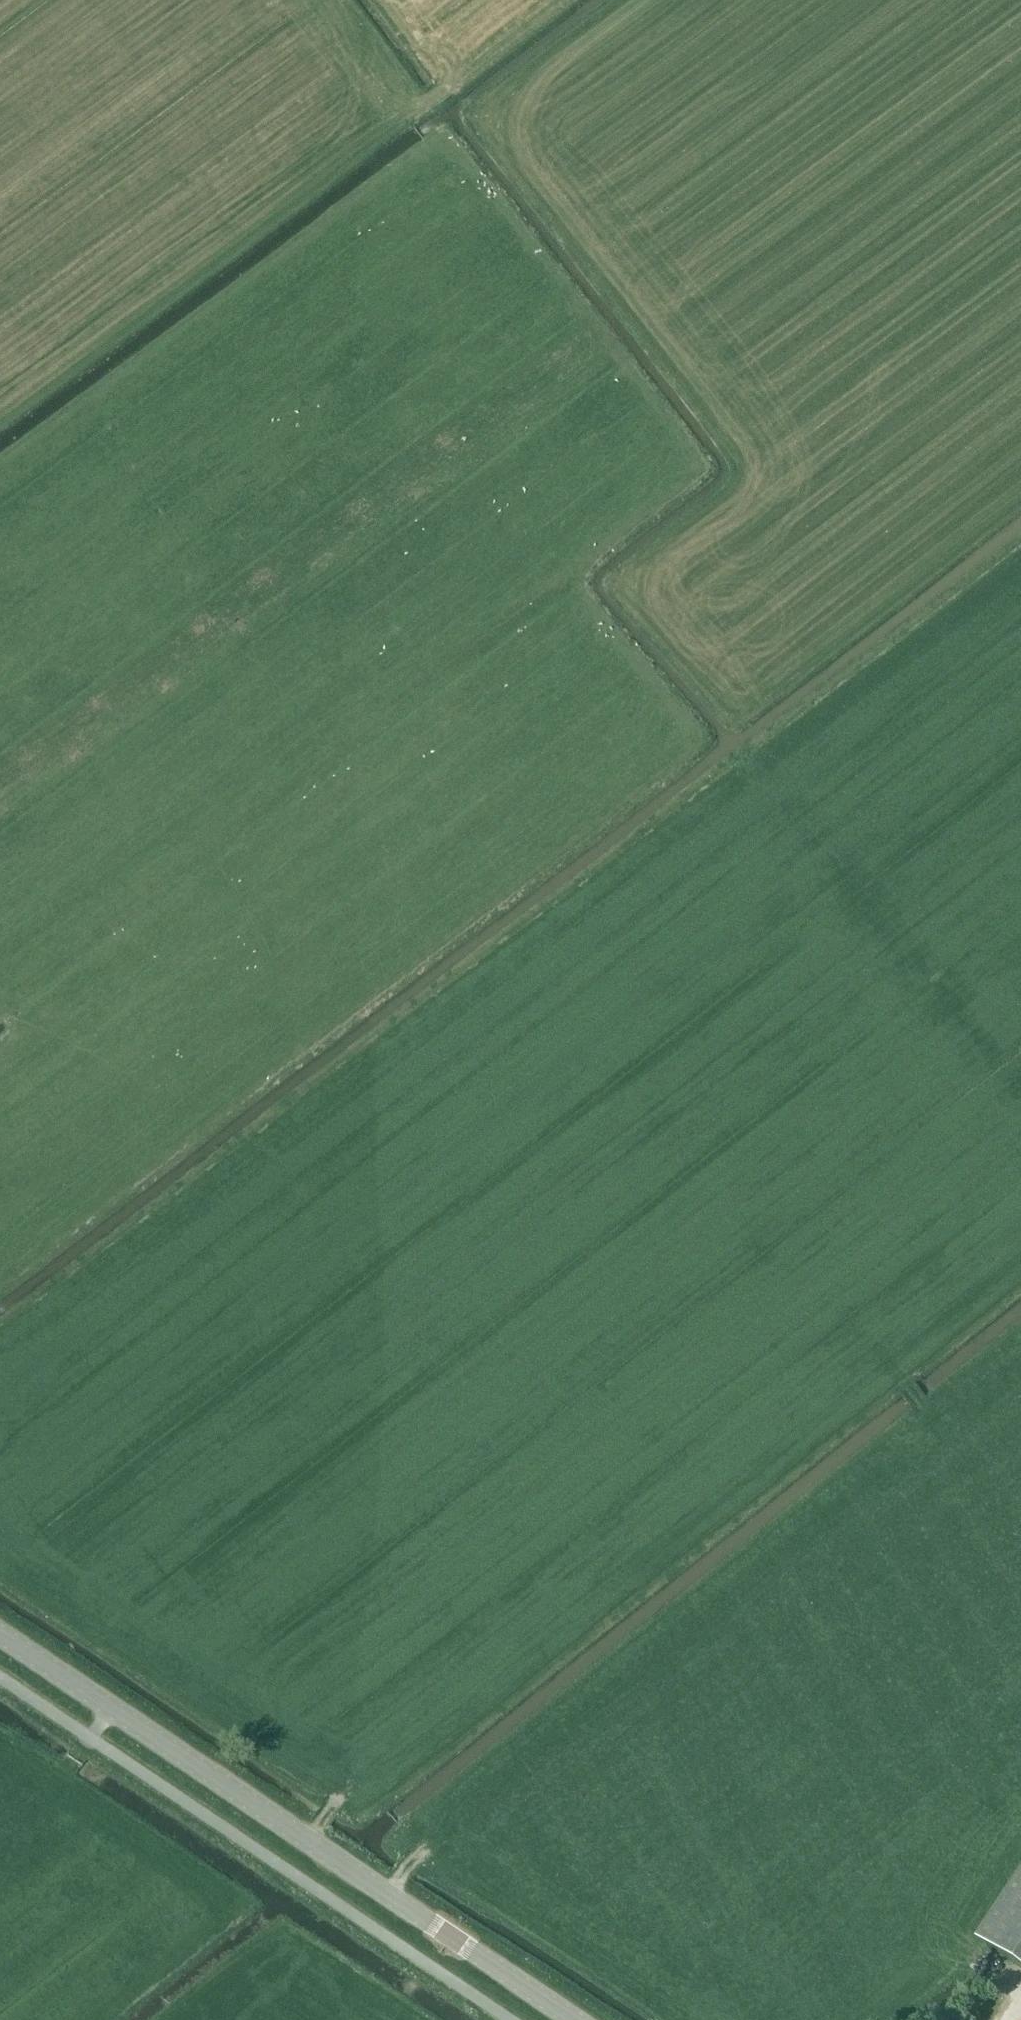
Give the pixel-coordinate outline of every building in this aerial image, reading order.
[(976,1939),(1020,1969),(1020,1871),(976,1939)]
